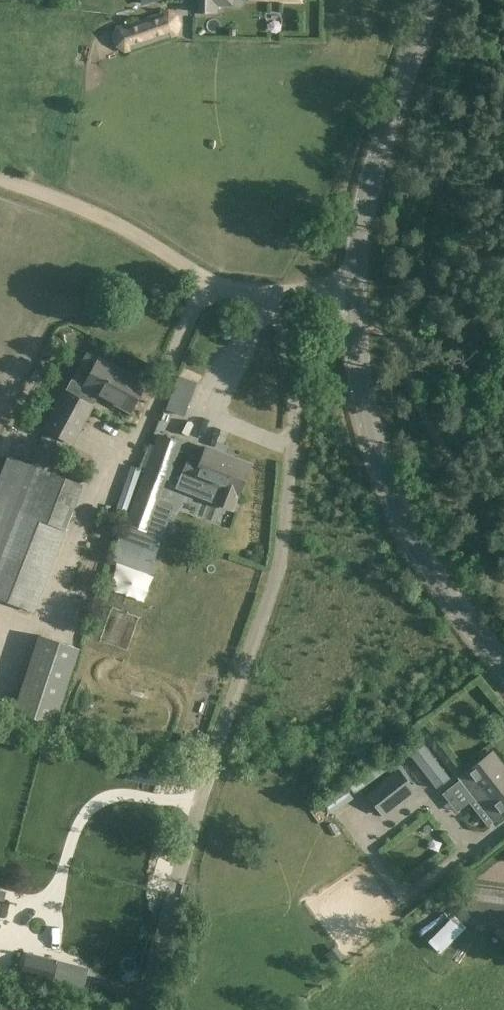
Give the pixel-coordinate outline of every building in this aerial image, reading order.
[(194,12),(216,12),(216,4),(224,4),(224,0),(194,0),(194,12)] [(174,33),(167,12),(119,28),(126,49),(174,33)] [(102,360),(86,390),(99,397),(131,413),(146,384),(102,360)] [(185,416),(197,383),(179,375),(167,410),(185,416)] [(83,432),(99,397),(86,390),(78,385),(75,392),(66,388),(51,419),(43,437),(15,509),(69,529),(87,482),(51,469),(66,439),(74,443),(80,430),(83,432)] [(146,473),(164,480),(179,442),(158,434),(143,472),(146,473)] [(191,455),(183,475),(196,481),(197,478),(222,488),(216,504),(234,511),(240,496),(251,466),(207,449),(203,460),(191,455)] [(130,468),(115,513),(114,517),(122,519),(138,471),(130,468)] [(144,532),(164,480),(146,473),(143,472),(123,523),(144,532)] [(0,548),(0,600),(36,614),(69,529),(15,509),(0,548)] [(67,590),(64,599),(84,606),(87,596),(67,590)] [(14,711),(56,725),(80,648),(40,635),(14,711)] [(429,783),(449,771),(428,737),(409,749),(429,783)] [(466,776),(489,804),(485,808),(497,823),(503,817),(503,768),(493,755),(466,776)] [(317,788),(323,779),(308,769),(302,779),(317,788)] [(399,770),(366,796),(384,819),(418,793),(399,770)] [(446,810),(466,792),(455,780),(435,797),(446,810)] [(345,786),(324,801),(334,815),(354,800),(345,786)] [(469,914),(503,918),(503,891),(472,887),(469,914)] [(333,966),(344,956),(336,946),(325,954),(333,966)] [(89,969),(57,960),(51,986),(83,993),(89,969)]
